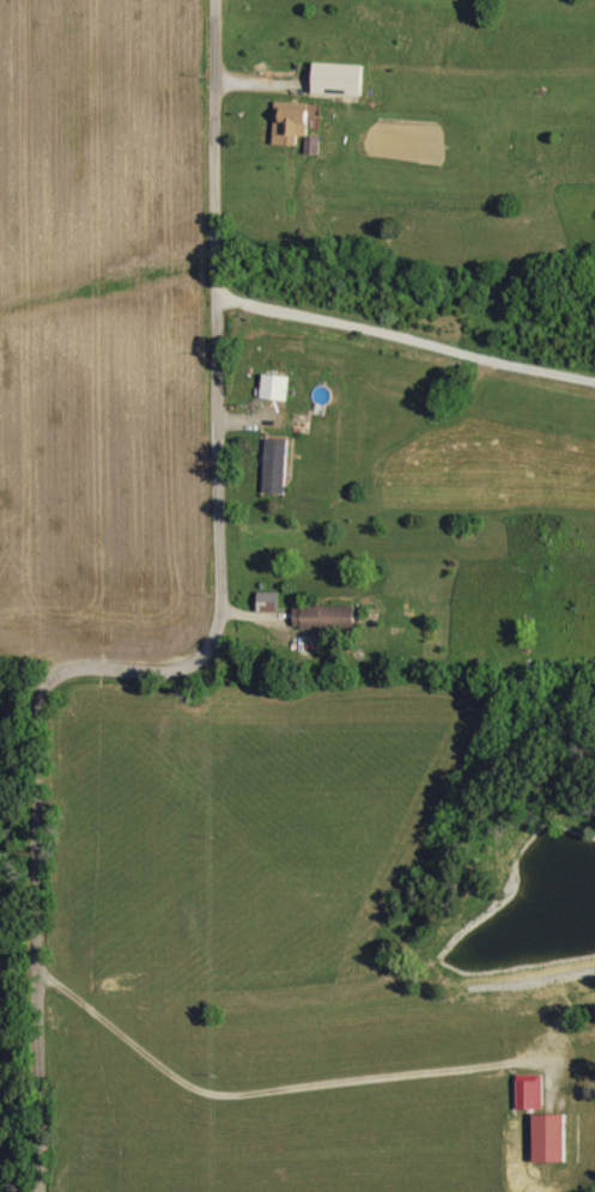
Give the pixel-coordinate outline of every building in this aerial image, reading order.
[(365,63),(315,61),(314,97),(345,98),(345,95),(364,96),(365,63)] [(275,144),(299,144),(299,135),(308,135),(309,102),(276,101),(275,144)] [(287,401),(291,376),(265,372),(261,397),(287,401)] [(287,493),(288,439),(267,438),(265,492),(287,493)] [(258,611),(278,612),(279,592),(259,591),(258,611)] [(295,605),(294,628),(355,629),(355,606),(295,605)] [(520,1110),(545,1109),(544,1074),(519,1074),(520,1110)] [(535,1163),(567,1163),(568,1115),(535,1114),(535,1163)]
